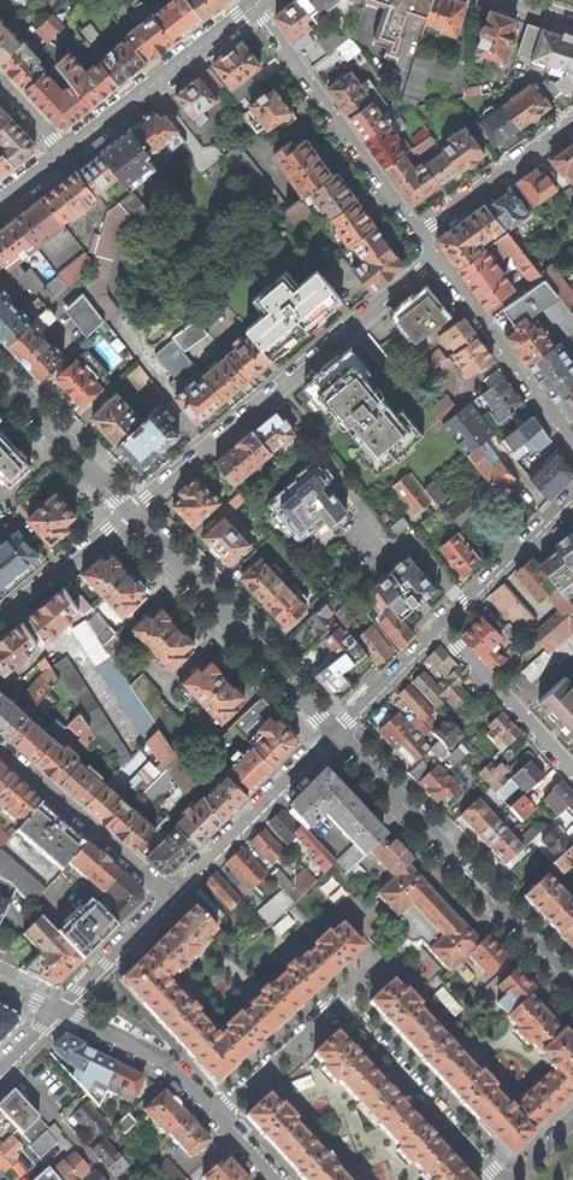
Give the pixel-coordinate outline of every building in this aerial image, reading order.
[(153,15),(174,41),(187,30),(203,18),(188,0),(173,0),(153,15)] [(203,18),(226,0),(227,0),(188,0),(203,18)] [(298,0),(295,0),(275,16),(284,28),(293,40),(292,41),(298,50),(313,38),(307,30),(311,26),(307,21),(311,17),(298,0)] [(311,17),(317,25),(331,15),(323,5),(330,0),(298,0),(311,17)] [(385,6),(384,10),(374,38),(389,43),(386,51),(398,55),(406,32),(404,32),(410,14),(417,17),(427,20),(433,0),(366,0),(385,6)] [(426,22),(442,27),(441,31),(456,36),(465,3),(458,0),(433,0),(427,20),(426,22)] [(141,1),(132,8),(136,13),(138,12),(144,20),(151,15),(141,1)] [(504,16),(490,11),(486,24),(485,24),(481,27),(479,32),(480,37),(481,37),(476,52),(505,62),(512,42),(513,42),(516,33),(512,32),(516,20),(504,16)] [(48,43),(64,27),(52,14),(35,30),(48,43)] [(161,50),(174,41),(153,15),(152,14),(151,15),(144,20),(126,34),(130,39),(148,62),(161,50)] [(1,63),(20,44),(23,42),(5,23),(0,28),(0,62),(1,63)] [(527,23),(517,54),(532,59),(564,70),(566,74),(554,83),(562,93),(564,96),(572,89),(572,35),(564,32),(562,35),(549,31),(542,28),(527,23)] [(90,24),(80,31),(89,43),(88,44),(92,49),(95,52),(102,47),(95,39),(100,36),(90,24)] [(86,54),(92,49),(88,44),(79,32),(73,37),(86,54)] [(328,54),(337,48),(350,37),(329,32),(317,40),(328,54)] [(348,60),(360,49),(354,42),(350,37),(337,48),(348,60)] [(107,56),(102,61),(119,84),(135,72),(148,62),(130,39),(123,44),(122,41),(115,46),(117,49),(114,51),(112,49),(106,54),(107,56)] [(13,76),(26,89),(44,72),(45,71),(34,59),(38,55),(32,48),(28,52),(20,44),(1,63),(13,76)] [(231,87),(260,65),(244,44),(239,44),(227,53),(213,64),(231,87)] [(56,62),(73,84),(91,106),(105,95),(119,84),(102,61),(85,74),(81,74),(82,66),(84,64),(81,61),(80,63),(70,51),(56,62)] [(409,107),(417,106),(431,60),(415,55),(403,93),(402,99),(409,107)] [(213,92),(223,85),(209,67),(188,83),(175,93),(182,102),(182,103),(187,110),(188,109),(194,117),(200,123),(208,117),(203,110),(218,98),(213,92)] [(78,116),(91,106),(73,84),(61,93),(58,89),(56,85),(44,72),(26,89),(58,124),(67,124),(78,116)] [(372,101),(381,95),(369,78),(360,84),(351,72),(328,89),(338,103),(349,118),(372,101)] [(236,103),(258,87),(253,79),(230,95),(236,103)] [(556,98),(562,93),(554,83),(553,80),(544,82),(556,98)] [(540,113),(550,106),(535,84),(530,85),(513,97),(514,99),(504,106),(520,128),(531,120),(536,120),(538,119),(539,118),(540,113)] [(282,127),(296,117),(292,111),(283,98),(275,86),(266,93),(265,92),(258,97),(258,98),(250,104),(258,115),(250,121),(257,131),(265,125),(268,129),(278,121),(282,127)] [(463,98),(480,95),(478,87),(464,90),(463,98)] [(492,102),(498,98),(494,92),(487,94),(492,102)] [(357,129),(364,139),(384,125),(388,122),(391,120),(389,118),(386,120),(372,101),(349,118),(357,129)] [(506,137),(520,128),(504,106),(503,105),(495,111),(492,106),(484,112),(487,116),(479,122),(496,145),(506,137)] [(11,117),(0,106),(0,127),(11,117)] [(161,119),(154,110),(144,118),(130,128),(151,154),(147,157),(149,160),(157,154),(155,151),(165,144),(171,151),(185,140),(166,115),(161,119)] [(3,152),(15,165),(26,157),(33,151),(34,142),(11,117),(0,127),(0,138),(2,141),(2,142),(6,146),(7,146),(8,147),(3,152)] [(384,125),(391,136),(396,133),(388,122),(384,125)] [(404,154),(394,139),(391,136),(384,125),(364,139),(374,153),(385,168),(404,155),(404,154)] [(472,135),(465,126),(455,134),(454,132),(448,137),(449,138),(439,145),(444,151),(460,171),(468,165),(469,167),(471,167),(474,165),(477,163),(477,161),(476,159),(484,153),(476,142),(477,142),(472,135)] [(143,171),(152,163),(149,160),(147,157),(151,154),(130,128),(114,141),(101,152),(119,176),(126,184),(132,179),(134,182),(145,173),(143,171)] [(412,140),(416,146),(431,135),(427,129),(412,140)] [(418,153),(436,141),(431,135),(416,146),(414,147),(418,153)] [(297,187),(304,196),(332,176),(318,156),(306,139),(295,147),(290,141),(273,153),(279,162),(297,187)] [(562,174),(566,171),(570,177),(572,181),(572,141),(565,147),(550,158),(562,174)] [(275,217),(288,206),(238,144),(225,155),(275,217)] [(452,177),(460,171),(444,151),(424,165),(440,185),(452,177)] [(15,165),(3,152),(0,155),(0,177),(15,165)] [(96,194),(119,176),(101,152),(88,162),(77,170),(96,194)] [(426,195),(440,185),(424,165),(415,171),(404,155),(385,168),(398,186),(412,205),(426,195)] [(326,209),(332,217),(356,199),(346,186),(343,181),(357,171),(351,162),(332,176),(304,196),(286,209),(294,220),(310,209),(306,204),(311,200),(316,201),(323,211),(326,209)] [(532,206),(557,188),(547,175),(543,178),(536,168),(526,175),(516,183),(532,206)] [(59,184),(42,197),(62,222),(73,213),(75,215),(78,213),(77,211),(82,207),(84,209),(87,206),(85,204),(96,194),(77,170),(59,184)] [(517,199),(509,187),(504,191),(505,194),(500,197),(494,202),(492,199),(486,204),(505,228),(512,222),(514,225),(527,215),(522,207),(524,206),(518,199),(517,199)] [(572,205),(572,191),(570,187),(563,192),(572,205)] [(155,218),(133,192),(119,203),(131,217),(132,217),(142,229),(155,218)] [(30,207),(14,219),(36,247),(64,226),(62,222),(42,197),(30,207)] [(348,246),(351,244),(375,226),(365,211),(356,199),(332,217),(338,225),(335,227),(348,246)] [(119,203),(119,202),(109,210),(108,210),(93,262),(91,270),(84,294),(105,320),(118,309),(108,296),(107,294),(107,286),(124,223),(131,217),(119,203)] [(495,235),(505,228),(486,204),(454,227),(437,239),(458,269),(482,252),(476,243),(482,239),(484,242),(495,234),(495,235)] [(3,263),(8,269),(18,261),(36,247),(14,219),(0,230),(0,258),(3,263)] [(354,266),(352,268),(372,291),(403,265),(389,244),(375,226),(351,244),(352,246),(354,245),(365,260),(356,268),(354,266)] [(540,272),(508,232),(497,240),(508,253),(534,287),(545,279),(540,272)] [(508,253),(497,240),(490,245),(500,259),(508,253)] [(514,288),(485,249),(482,252),(458,269),(470,286),(486,308),(514,288)] [(58,275),(59,275),(68,288),(69,288),(91,270),(93,262),(86,253),(58,275)] [(341,255),(319,272),(328,283),(350,267),(341,255)] [(18,261),(8,269),(12,274),(39,297),(48,307),(68,288),(59,275),(44,286),(30,268),(26,271),(18,261)] [(569,308),(572,305),(572,296),(570,292),(572,291),(550,264),(540,272),(545,279),(558,295),(560,297),(569,308)] [(317,269),(302,282),(303,283),(300,285),(299,284),(287,271),(278,278),(262,291),(253,299),(265,313),(266,314),(264,316),(263,315),(246,328),(251,334),(272,359),(304,332),(305,333),(309,330),(306,327),(316,318),(340,298),(328,283),(319,272),(317,269)] [(262,291),(278,278),(277,277),(262,290),(262,291)] [(534,287),(503,309),(509,317),(515,324),(515,325),(526,317),(526,318),(541,308),(558,295),(545,279),(534,287)] [(418,340),(452,315),(437,297),(426,285),(395,311),(408,327),(418,340)] [(8,344),(48,307),(39,297),(21,313),(6,297),(9,295),(4,290),(1,292),(0,291),(0,335),(8,344)] [(84,294),(83,293),(68,307),(89,334),(105,320),(84,294)] [(556,317),(569,308),(560,297),(545,308),(554,319),(556,317)] [(41,379),(63,359),(38,332),(55,315),(48,307),(8,344),(22,358),(41,379)] [(569,308),(556,317),(570,335),(572,332),(572,313),(569,308)] [(515,325),(515,324),(504,332),(516,348),(528,365),(555,346),(536,321),(531,325),(526,318),(526,317),(515,325)] [(319,321),(316,318),(306,327),(309,330),(311,328),(319,321)] [(450,341),(457,351),(477,337),(470,326),(463,318),(441,334),(443,336),(439,339),(442,343),(446,340),(447,342),(450,341)] [(184,352),(208,333),(197,319),(172,337),(184,352)] [(418,340),(408,327),(380,347),(390,360),(418,340)] [(226,355),(227,355),(247,380),(259,370),(272,359),(251,334),(243,341),(239,336),(233,341),(237,346),(226,355)] [(465,378),(469,375),(469,376),(493,358),(488,352),(477,337),(457,351),(453,354),(466,372),(463,374),(465,378)] [(555,346),(528,365),(528,366),(529,365),(537,377),(536,377),(540,382),(546,390),(555,402),(555,403),(556,404),(572,391),(572,359),(560,342),(555,346)] [(371,372),(351,348),(326,368),(304,387),(311,395),(313,394),(326,410),(330,406),(362,444),(357,448),(362,454),(361,455),(376,473),(422,435),(402,410),(396,415),(365,377),(371,372)] [(411,385),(439,364),(447,359),(441,351),(405,378),(411,385)] [(82,406),(102,388),(76,359),(74,362),(68,355),(53,370),(58,376),(56,378),(73,396),(82,406)] [(227,355),(203,375),(223,399),(234,390),(247,380),(227,355)] [(447,359),(439,364),(444,371),(453,364),(449,358),(447,359)] [(166,398),(139,363),(126,375),(154,409),(154,408),(166,398)] [(484,380),(490,388),(506,376),(500,368),(484,380)] [(176,396),(196,422),(210,411),(223,399),(203,375),(202,374),(176,396)] [(499,423),(514,412),(514,410),(513,408),(523,401),(516,391),(506,376),(490,388),(482,394),(494,411),(491,412),(499,423)] [(572,421),(572,391),(556,404),(570,423),(572,421)] [(101,427),(117,443),(136,426),(142,420),(117,393),(92,416),(101,427)] [(442,424),(459,412),(447,396),(431,409),(442,424)] [(510,491),(506,486),(515,478),(502,461),(493,468),(491,465),(500,459),(485,441),(494,433),(470,403),(459,412),(442,424),(487,479),(498,493),(501,497),(507,493),(510,491)] [(142,420),(136,426),(160,451),(172,440),(179,434),(169,423),(168,424),(154,408),(154,409),(142,420)] [(528,408),(516,416),(522,424),(534,415),(528,408)] [(280,446),(295,434),(289,426),(291,425),(285,418),(284,420),(276,410),(266,418),(253,429),(270,449),(278,443),(280,446)] [(516,448),(523,442),(542,427),(534,415),(522,424),(500,441),(510,453),(516,448)] [(302,446),(314,435),(305,424),(298,430),(302,435),(297,440),(302,446)] [(160,451),(136,426),(117,443),(131,458),(130,459),(140,470),(149,462),(160,451)] [(538,450),(551,439),(542,427),(523,442),(528,448),(528,449),(533,444),(538,450)] [(272,453),(270,449),(253,429),(229,449),(215,461),(234,484),(272,453)] [(0,432),(0,473),(11,484),(31,466),(10,443),(0,432)] [(523,442),(516,448),(521,454),(528,448),(523,442)] [(572,474),(572,470),(558,449),(537,470),(534,466),(531,469),(535,473),(530,477),(550,499),(563,486),(572,476),(572,474)] [(330,524),(347,510),(332,493),(329,496),(322,487),(326,484),(331,480),(315,460),(295,476),(297,478),(267,502),(299,541),(317,526),(326,520),(330,524)] [(430,501),(433,499),(424,488),(410,472),(394,486),(406,501),(415,513),(430,501)] [(194,526),(220,501),(197,476),(180,491),(183,495),(173,504),(182,513),(194,526)] [(458,495),(448,504),(451,508),(448,511),(460,524),(481,506),(498,493),(487,479),(462,500),(458,495)] [(431,482),(424,488),(433,499),(437,505),(445,498),(431,482)] [(329,488),(326,484),(322,487),(329,496),(332,493),(329,488)] [(62,535),(69,529),(65,524),(76,514),(64,501),(56,492),(28,518),(51,543),(61,534),(62,535)] [(433,499),(430,501),(437,510),(440,508),(437,505),(433,499)] [(452,523),(440,508),(437,510),(422,522),(431,532),(444,522),(448,526),(452,523)] [(217,522),(214,519),(209,524),(212,527),(202,536),(211,546),(211,550),(213,552),(215,555),(219,555),(220,554),(229,564),(239,554),(244,561),(256,550),(224,515),(217,522)] [(395,536),(410,524),(404,516),(389,528),(395,536)] [(321,531),(330,524),(326,520),(317,526),(321,531)] [(38,554),(18,530),(0,545),(0,586),(5,582),(8,583),(18,575),(29,566),(28,562),(38,554)] [(480,558),(458,530),(440,546),(464,575),(471,567),(480,558)] [(559,549),(572,538),(572,533),(572,531),(564,538),(555,544),(559,549)] [(559,549),(541,563),(566,596),(572,591),(572,538),(559,549)] [(82,572),(103,596),(128,573),(121,565),(122,564),(116,558),(113,554),(112,555),(108,550),(82,572)] [(409,556),(375,585),(380,590),(390,604),(401,617),(413,607),(414,608),(420,604),(425,599),(424,598),(436,589),(409,556)] [(571,603),(531,557),(523,565),(516,572),(539,598),(550,589),(553,593),(550,596),(561,611),(571,603)] [(270,568),(262,559),(241,578),(248,585),(246,587),(250,591),(255,597),(257,595),(263,602),(284,582),(277,576),(282,571),(275,563),(270,568)] [(135,581),(128,573),(103,596),(123,617),(139,603),(136,599),(146,590),(139,582),(136,580),(135,581)] [(366,593),(375,585),(370,579),(361,587),(366,593)] [(289,588),(284,582),(263,602),(271,610),(271,614),(273,616),(275,618),(278,618),(279,618),(286,626),(307,607),(298,598),(302,594),(293,584),(289,588)] [(521,627),(532,617),(502,583),(491,594),(487,598),(509,622),(504,628),(515,641),(520,635),(513,627),(517,623),(521,627)] [(30,615),(45,638),(79,610),(73,601),(64,587),(52,597),(51,596),(46,600),(42,604),(42,605),(30,615)] [(382,611),(390,604),(380,590),(371,597),(382,611)] [(83,615),(92,607),(81,594),(73,601),(79,610),(83,615)] [(315,612),(326,602),(321,595),(309,606),(315,612)] [(372,620),(378,615),(372,608),(374,606),(368,599),(361,605),(372,620)] [(335,612),(347,628),(349,631),(357,625),(343,606),(341,608),(335,600),(329,605),(335,612)] [(329,605),(326,602),(315,612),(309,619),(315,627),(312,630),(313,631),(315,634),(318,631),(324,638),(338,626),(329,614),(332,611),(334,613),(335,612),(329,605)] [(571,603),(561,611),(535,634),(550,652),(572,632),(572,604),(571,602),(571,603)] [(133,628),(152,649),(178,626),(170,619),(171,618),(166,611),(162,608),(152,617),(149,613),(133,628)] [(379,622),(398,646),(406,640),(413,634),(394,610),(379,622)] [(86,620),(103,645),(116,633),(96,611),(86,620)] [(496,642),(502,636),(482,616),(473,626),(463,636),(494,670),(506,660),(495,650),(500,645),(496,642)] [(110,655),(103,645),(86,620),(72,629),(96,664),(110,655)] [(4,672),(37,644),(23,621),(10,632),(9,632),(4,636),(0,639),(0,668),(4,672)] [(173,671),(189,656),(185,652),(195,643),(189,637),(186,633),(185,634),(178,626),(152,649),(173,671)] [(343,631),(338,626),(324,638),(329,645),(333,649),(338,655),(357,640),(355,638),(349,631),(347,628),(343,631)] [(370,626),(355,638),(356,639),(357,640),(357,641),(367,653),(375,664),(376,663),(376,664),(383,658),(391,652),(370,626)] [(550,652),(548,654),(545,650),(521,672),(532,684),(556,662),(559,665),(572,653),(572,632),(550,652)] [(119,668),(134,654),(116,634),(117,633),(116,633),(103,645),(110,655),(119,668)] [(367,653),(357,641),(315,674),(334,696),(343,696),(355,684),(345,671),(367,653)] [(422,674),(412,683),(437,709),(446,700),(455,710),(468,698),(458,686),(468,677),(459,667),(458,667),(439,648),(431,655),(427,660),(446,680),(436,689),(422,674)] [(318,659),(324,666),(338,655),(333,649),(328,652),(328,651),(318,659)] [(119,668),(110,655),(96,664),(94,666),(146,741),(147,740),(159,727),(145,706),(131,685),(119,668)] [(99,741),(103,748),(112,762),(117,770),(130,757),(111,727),(66,656),(51,666),(60,679),(80,711),(99,741)] [(29,703),(23,710),(28,715),(39,703),(60,679),(51,666),(46,657),(38,663),(44,673),(22,697),(29,703)] [(183,682),(202,702),(227,679),(220,672),(222,671),(216,665),(212,661),(202,670),(199,667),(192,674),(183,682)] [(131,685),(145,706),(157,694),(160,692),(143,674),(131,685)] [(564,675),(538,700),(567,731),(572,738),(572,685),(564,675)] [(234,687),(227,679),(202,702),(222,724),(230,716),(231,716),(238,709),(235,706),(245,696),(238,689),(235,686),(234,687)] [(403,692),(398,696),(424,725),(426,723),(424,721),(433,714),(408,687),(403,692)] [(28,715),(23,710),(1,691),(0,692),(0,728),(3,730),(4,730),(10,735),(28,715)] [(165,736),(181,721),(157,694),(145,706),(159,727),(165,736)] [(275,766),(297,743),(296,735),(261,697),(233,724),(240,731),(252,744),(275,766)] [(404,715),(410,710),(400,699),(394,705),(404,715)] [(39,703),(28,715),(37,723),(48,711),(39,703)] [(451,714),(444,707),(439,712),(446,719),(451,714)] [(80,711),(66,726),(73,731),(76,728),(78,730),(74,735),(91,750),(99,741),(80,711)] [(379,730),(396,748),(422,724),(417,718),(408,726),(397,714),(388,723),(379,730)] [(511,724),(501,714),(488,726),(492,730),(487,736),(495,745),(501,739),(507,747),(520,735),(511,724)] [(28,715),(10,735),(15,740),(15,741),(21,745),(29,753),(29,752),(37,759),(55,738),(45,730),(37,723),(28,715)] [(56,717),(45,730),(55,738),(66,726),(56,717)] [(433,734),(447,749),(451,745),(452,746),(462,737),(447,720),(433,734)] [(233,724),(227,729),(234,736),(240,731),(233,724)] [(430,750),(433,753),(441,762),(450,755),(427,730),(422,724),(396,748),(403,756),(412,766),(430,750),(419,739),(422,737),(432,748),(430,750)] [(165,736),(159,727),(147,740),(162,761),(156,767),(150,761),(129,783),(140,794),(143,792),(179,755),(165,736)] [(189,760),(201,750),(183,728),(171,738),(189,760)] [(49,769),(62,781),(80,761),(76,757),(79,755),(67,744),(65,747),(55,738),(37,759),(49,769)] [(93,758),(103,748),(99,741),(91,750),(88,753),(93,758)] [(263,778),(275,766),(252,744),(242,754),(238,750),(231,757),(235,761),(226,770),(228,772),(249,792),(263,778)] [(529,762),(534,758),(529,752),(510,769),(515,775),(529,762)] [(433,753),(421,763),(429,773),(437,766),(441,762),(433,753)] [(197,782),(179,755),(143,792),(155,802),(173,783),(170,780),(174,776),(187,792),(197,782)] [(80,796),(87,802),(105,783),(100,779),(103,776),(97,771),(94,773),(91,771),(94,768),(89,764),(86,766),(80,761),(62,781),(74,791),(73,792),(75,793),(79,796),(80,796)] [(105,769),(112,776),(117,770),(112,762),(105,769)] [(519,787),(523,792),(524,792),(526,794),(544,778),(536,770),(529,762),(515,775),(511,778),(519,787)] [(408,774),(417,783),(429,773),(421,763),(417,767),(416,766),(408,774)] [(501,776),(508,770),(504,766),(502,763),(495,769),(490,763),(478,773),(495,792),(506,782),(501,776)] [(448,799),(459,790),(437,766),(429,773),(417,783),(425,792),(436,803),(445,795),(448,799)] [(14,779),(2,770),(0,768),(0,795),(14,779)] [(246,795),(249,792),(228,772),(205,794),(222,819),(246,795)] [(324,812),(354,845),(364,856),(370,851),(382,839),(344,799),(323,776),(288,811),(302,826),(305,829),(312,823),(313,825),(316,823),(314,821),(324,812)] [(511,778),(506,782),(495,792),(502,801),(519,787),(511,778)] [(23,824),(41,803),(26,791),(14,779),(0,795),(0,804),(5,809),(3,811),(13,819),(15,817),(23,824)] [(543,801),(558,816),(568,807),(572,813),(572,796),(561,782),(552,790),(543,801)] [(103,816),(102,817),(111,825),(130,805),(105,783),(87,802),(98,812),(103,816)] [(523,792),(508,806),(510,808),(522,797),(526,794),(524,792),(523,792)] [(210,832),(222,819),(205,794),(195,804),(192,801),(183,811),(186,814),(177,823),(178,824),(198,844),(210,832)] [(526,801),(522,797),(510,808),(509,808),(521,823),(535,811),(530,806),(537,800),(534,797),(532,795),(526,801)] [(467,823),(476,833),(491,817),(476,800),(460,816),(467,823)] [(23,824),(16,832),(62,872),(69,864),(87,844),(60,820),(41,803),(23,824)] [(155,827),(130,805),(111,825),(121,834),(136,847),(148,834),(155,828),(155,827)] [(335,862),(305,829),(302,826),(298,830),(282,812),(275,818),(269,824),(287,844),(296,837),(315,857),(312,860),(324,873),(333,864),(335,862)] [(161,834),(174,820),(168,814),(155,827),(155,828),(161,834)] [(483,840),(491,849),(508,833),(491,817),(476,833),(483,840)] [(186,856),(198,844),(178,824),(147,856),(163,870),(172,870),(180,862),(181,863),(186,858),(187,856),(186,856)] [(563,832),(558,826),(541,842),(548,850),(557,859),(570,847),(566,843),(569,840),(562,833),(563,832)] [(532,828),(516,843),(522,849),(538,835),(532,828)] [(10,838),(0,830),(0,850),(10,838)] [(269,863),(282,851),(264,830),(258,835),(251,842),(257,849),(255,851),(262,859),(264,857),(269,863)] [(498,856),(506,865),(522,849),(516,843),(508,833),(491,849),(498,856)] [(143,852),(154,840),(148,834),(136,847),(143,852)] [(384,881),(388,884),(407,866),(414,859),(405,849),(396,840),(389,846),(382,839),(370,851),(392,874),(384,881)] [(103,858),(87,844),(69,864),(102,893),(103,893),(121,873),(103,858)] [(333,864),(344,875),(358,863),(364,856),(354,845),(335,862),(333,864)] [(570,847),(557,859),(552,864),(562,875),(572,865),(572,845),(570,847)] [(266,875),(242,849),(233,857),(225,864),(231,870),(226,874),(237,886),(241,881),(250,890),(266,875)] [(0,851),(0,878),(9,883),(31,906),(46,890),(0,851)] [(358,863),(344,875),(350,882),(364,869),(358,863)] [(449,971),(467,954),(479,942),(444,905),(407,866),(388,884),(377,894),(405,925),(404,926),(404,927),(402,930),(402,933),(403,936),(404,939),(407,941),(410,942),(413,942),(416,942),(418,941),(419,940),(449,971)] [(294,903),(316,881),(306,870),(290,884),(276,869),(269,876),(283,890),(294,903)] [(133,910),(142,900),(142,891),(121,873),(103,893),(93,904),(116,927),(133,910)] [(319,886),(336,906),(351,893),(334,873),(319,886)] [(239,900),(216,874),(210,880),(206,883),(230,909),(228,911),(230,913),(239,905),(237,903),(239,900)] [(559,935),(572,922),(572,902),(570,904),(545,877),(524,897),(536,910),(559,935)] [(265,928),(294,903),(283,890),(254,916),(258,921),(265,928)] [(222,917),(199,891),(193,896),(189,900),(195,907),(216,930),(217,931),(226,922),(222,917)] [(9,905),(0,900),(0,922),(9,905)] [(99,943),(116,927),(93,904),(93,905),(88,901),(57,933),(82,960),(99,943)] [(206,940),(216,930),(195,907),(181,921),(160,942),(122,981),(133,994),(168,1031),(201,1068),(215,1083),(253,1048),(254,1049),(257,1046),(259,1044),(258,1043),(283,1021),(318,988),(341,967),(342,968),(345,965),(348,963),(347,962),(362,948),(341,925),(330,935),(327,932),(313,945),(316,948),(306,957),(305,955),(293,966),(291,963),(285,968),(287,971),(267,990),(264,987),(258,993),(261,995),(250,1006),(251,1008),(241,1017),(239,1014),(225,1027),(228,1030),(219,1037),(215,1034),(214,1035),(205,1026),(206,1025),(195,1013),(198,1010),(192,1004),(189,1007),(178,995),(177,996),(168,985),(170,984),(166,980),(175,971),(178,974),(184,968),(181,965),(182,964),(184,965),(201,949),(199,947),(200,946),(203,949),(209,943),(206,940)] [(278,936),(294,922),(288,915),(271,928),(278,936)] [(59,983),(82,960),(57,933),(41,917),(23,934),(41,953),(33,961),(31,958),(19,970),(40,980),(51,985),(59,983)] [(258,935),(265,928),(258,921),(252,927),(258,935)] [(559,935),(570,947),(572,950),(572,922),(559,935)] [(467,954),(487,975),(505,957),(495,946),(486,936),(479,942),(467,954)] [(8,946),(0,942),(0,960),(1,961),(8,946)] [(529,995),(535,989),(524,977),(517,969),(497,987),(506,997),(516,1007),(529,995)] [(529,995),(516,1007),(508,1015),(506,1017),(517,1028),(514,1031),(527,1045),(530,1042),(551,1064),(549,1066),(552,1070),(513,1108),(509,1105),(507,1107),(491,1089),(494,1086),(481,1072),(478,1075),(416,1007),(419,1004),(406,990),(403,993),(392,981),(370,1002),(384,1018),(383,1019),(385,1022),(388,1025),(389,1024),(422,1059),(420,1060),(422,1062),(426,1066),(427,1065),(459,1100),(458,1101),(460,1103),(463,1107),(464,1106),(490,1133),(509,1155),(510,1155),(532,1134),(532,1133),(556,1109),(572,1093),(572,1041),(563,1031),(541,1008),(529,995)] [(498,1004),(508,1015),(516,1007),(506,997),(498,1004)] [(18,1025),(17,1016),(4,1009),(0,1007),(0,1043),(18,1025)] [(458,1165),(431,1136),(432,1135),(429,1132),(427,1129),(426,1130),(393,1095),(395,1094),(391,1090),(389,1088),(388,1089),(356,1054),(357,1053),(353,1049),(352,1048),(351,1048),(336,1033),(313,1054),(324,1066),(321,1068),(334,1082),(337,1079),(399,1147),(396,1150),(409,1164),(412,1161),(429,1179),(471,1179),(458,1165)] [(64,1038),(55,1048),(68,1061),(77,1067),(72,1078),(99,1107),(108,1089),(119,1065),(91,1052),(64,1038)] [(130,1070),(119,1065),(108,1089),(114,1092),(113,1094),(131,1103),(144,1077),(130,1070)] [(31,1143),(48,1128),(13,1090),(7,1095),(2,1101),(4,1104),(0,1108),(0,1112),(4,1116),(9,1121),(17,1129),(31,1143)] [(176,1102),(164,1090),(143,1110),(148,1116),(145,1119),(155,1130),(152,1132),(160,1141),(169,1133),(188,1116),(176,1102)] [(292,1121),(295,1118),(282,1104),(279,1107),(269,1095),(246,1116),(260,1132),(259,1133),(260,1135),(264,1139),(265,1138),(298,1173),(297,1174),(299,1176),(302,1179),(303,1178),(304,1179),(346,1179),(292,1121)] [(94,1138),(107,1126),(86,1102),(73,1115),(83,1126),(94,1138)] [(123,1134),(136,1122),(128,1114),(115,1125),(123,1134)] [(197,1126),(188,1116),(169,1133),(190,1157),(210,1140),(197,1126)] [(12,1133),(17,1129),(9,1121),(4,1126),(12,1133)] [(31,1143),(29,1146),(39,1158),(57,1142),(53,1138),(60,1131),(54,1123),(48,1128),(31,1143)] [(31,1143),(17,1129),(12,1133),(1,1144),(0,1145),(0,1167),(5,1172),(16,1161),(15,1159),(18,1157),(29,1170),(41,1159),(39,1158),(29,1146),(31,1143)] [(115,1177),(127,1165),(104,1140),(91,1151),(105,1165),(115,1177)] [(91,1173),(87,1169),(88,1168),(83,1161),(75,1153),(52,1172),(59,1179),(83,1179),(91,1173)] [(225,1156),(202,1177),(204,1179),(247,1179),(236,1169),(225,1156)] [(156,1168),(167,1179),(184,1179),(186,1178),(167,1158),(156,1168)] [(52,1172),(48,1167),(42,1173),(33,1179),(59,1179),(52,1172)] [(103,1178),(95,1170),(92,1173),(91,1173),(83,1179),(105,1179),(103,1178)]
